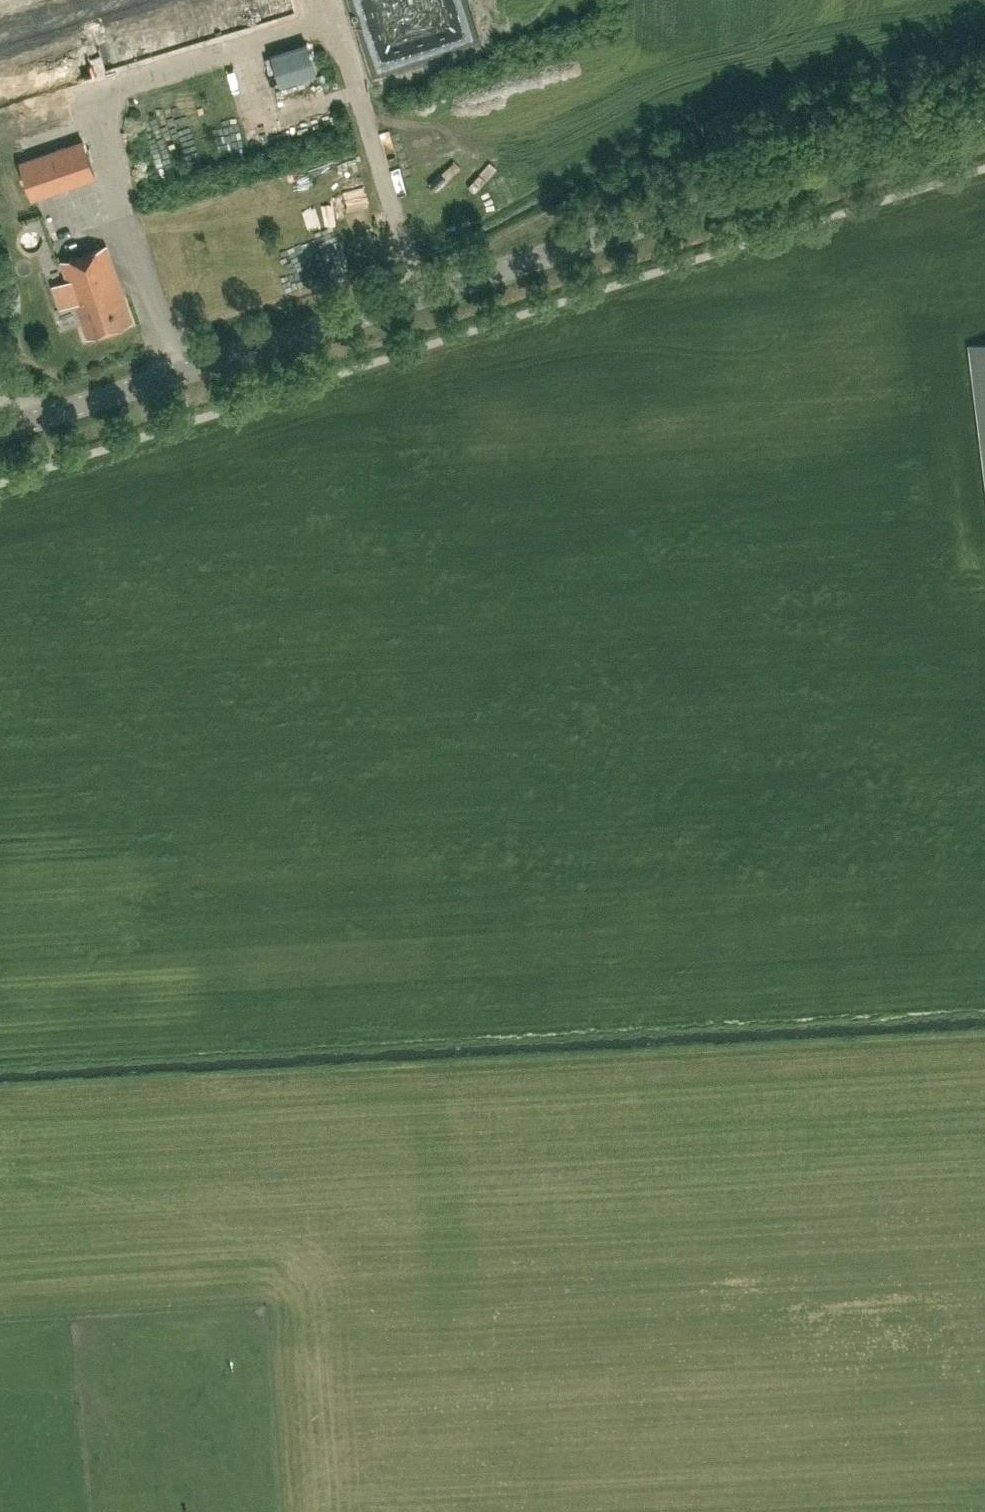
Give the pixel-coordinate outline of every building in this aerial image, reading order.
[(95,175),(83,141),(20,162),(31,197),(95,175)] [(132,320),(106,245),(61,261),(87,336),(132,320)] [(984,480),(984,342),(968,344),(984,480)]
